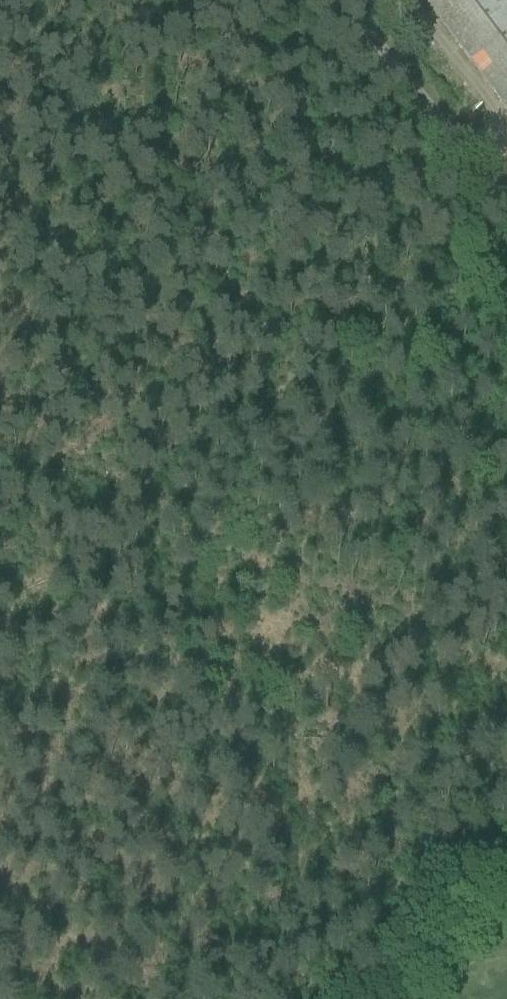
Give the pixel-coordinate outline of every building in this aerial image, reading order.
[(506,111),(506,0),(423,0),(506,111)]
